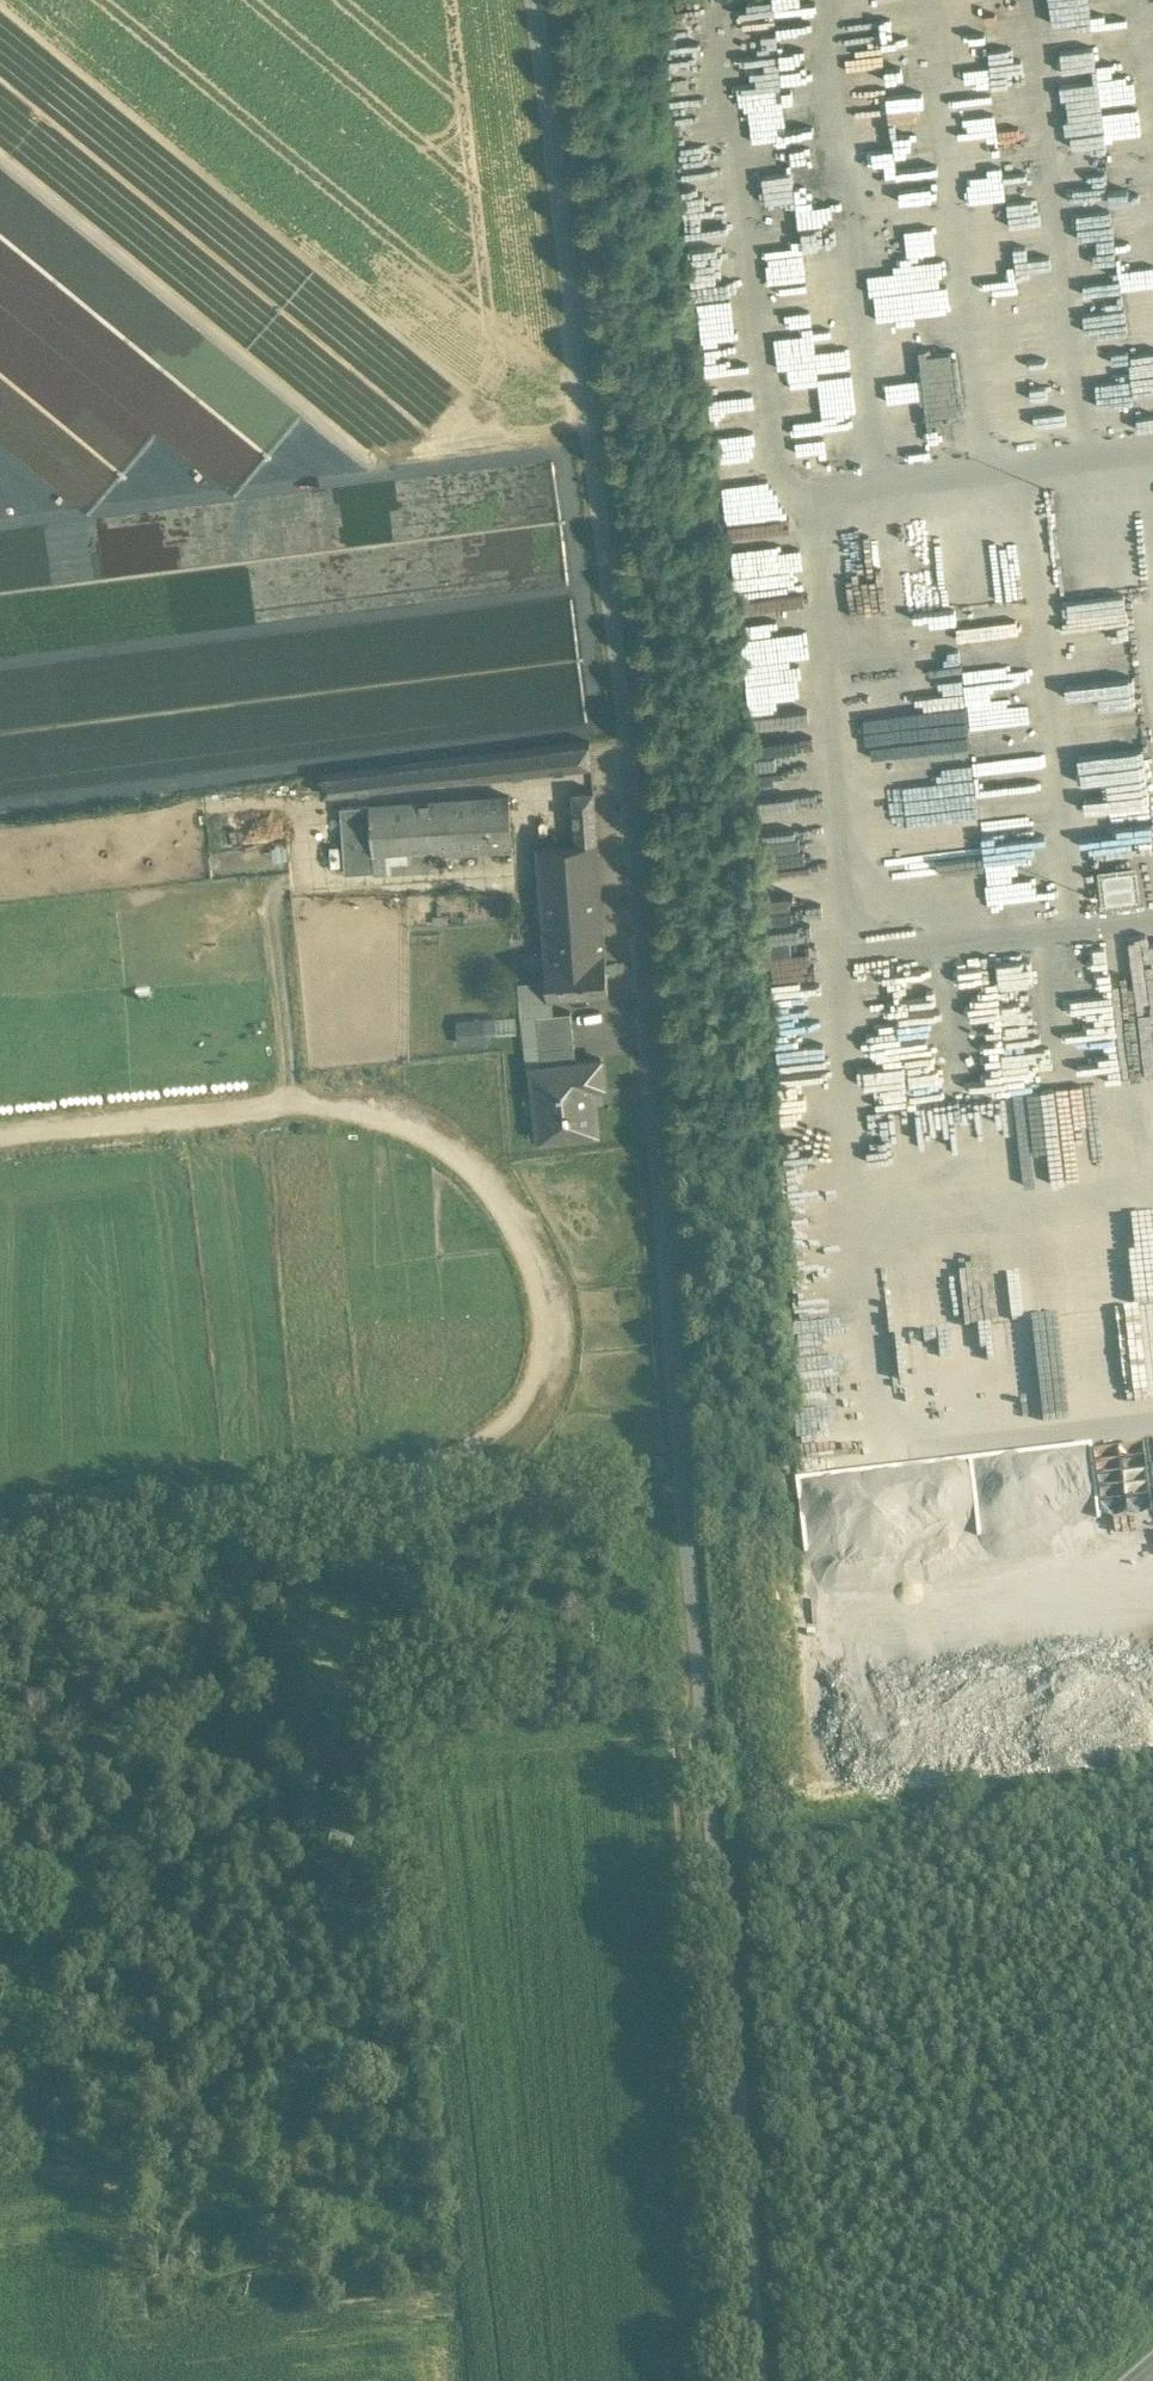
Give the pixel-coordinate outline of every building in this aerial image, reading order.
[(590,741),(472,756),(473,776),(592,764),(590,741)] [(472,756),(405,764),(408,782),(473,776),(472,756)] [(405,764),(320,775),(322,793),(408,782),(405,764)] [(594,788),(573,790),(577,841),(598,840),(594,788)] [(509,795),(470,797),(473,842),(426,845),(427,852),(513,847),(509,795)] [(470,797),(370,803),(373,848),(426,845),(473,842),(470,797)] [(370,803),(341,805),(345,871),(374,870),(373,848),(370,803)] [(577,841),(537,844),(544,935),(604,930),(598,840),(577,841)] [(426,845),(373,848),(374,870),(427,866),(427,852),(426,845)] [(604,930),(544,935),(547,978),(522,980),(524,1009),(551,1007),(550,996),(609,992),(604,930)] [(571,1010),(537,1014),(541,1047),(575,1043),(571,1010)] [(484,1019),(458,1020),(459,1042),(485,1040),(484,1019)] [(575,1043),(541,1047),(543,1064),(576,1060),(575,1043)] [(576,1060),(543,1064),(546,1088),(534,1090),(551,1136),(597,1131),(592,1084),(604,1083),(601,1057),(576,1060)] [(1119,1473),(1108,1481),(1104,1536),(1122,1537),(1133,1531),(1149,1532),(1150,1514),(1152,1512),(1152,1476),(1119,1473)]
